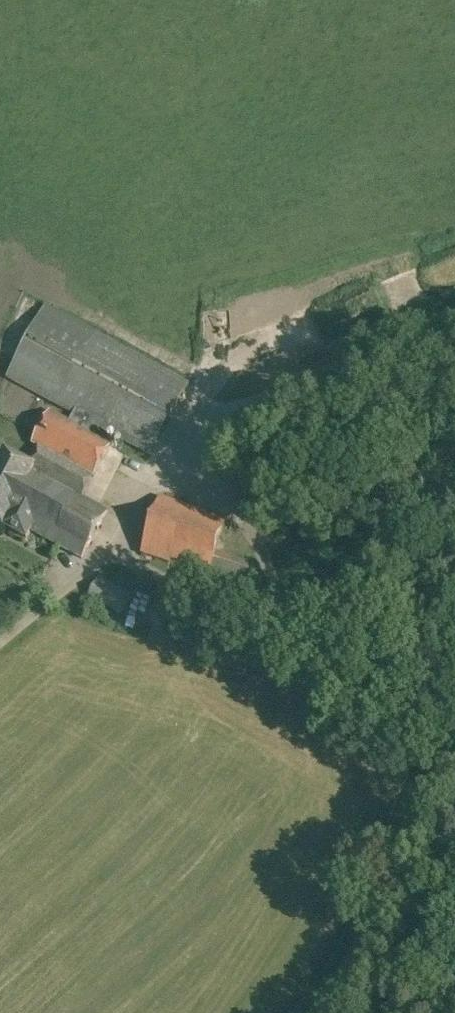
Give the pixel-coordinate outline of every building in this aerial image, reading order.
[(189,383),(46,306),(7,377),(75,414),(100,428),(151,455),(189,383)] [(100,428),(75,414),(70,423),(50,413),(33,444),(38,447),(28,464),(83,497),(111,445),(95,437),(100,428)] [(5,452),(0,462),(0,524),(27,539),(31,531),(44,506),(20,493),(33,467),(5,452)] [(83,497),(33,467),(20,493),(44,506),(31,531),(82,558),(108,511),(83,497)] [(227,519),(161,497),(142,554),(170,563),(171,558),(209,571),(227,519)] [(121,615),(132,595),(100,577),(88,597),(121,615)]
